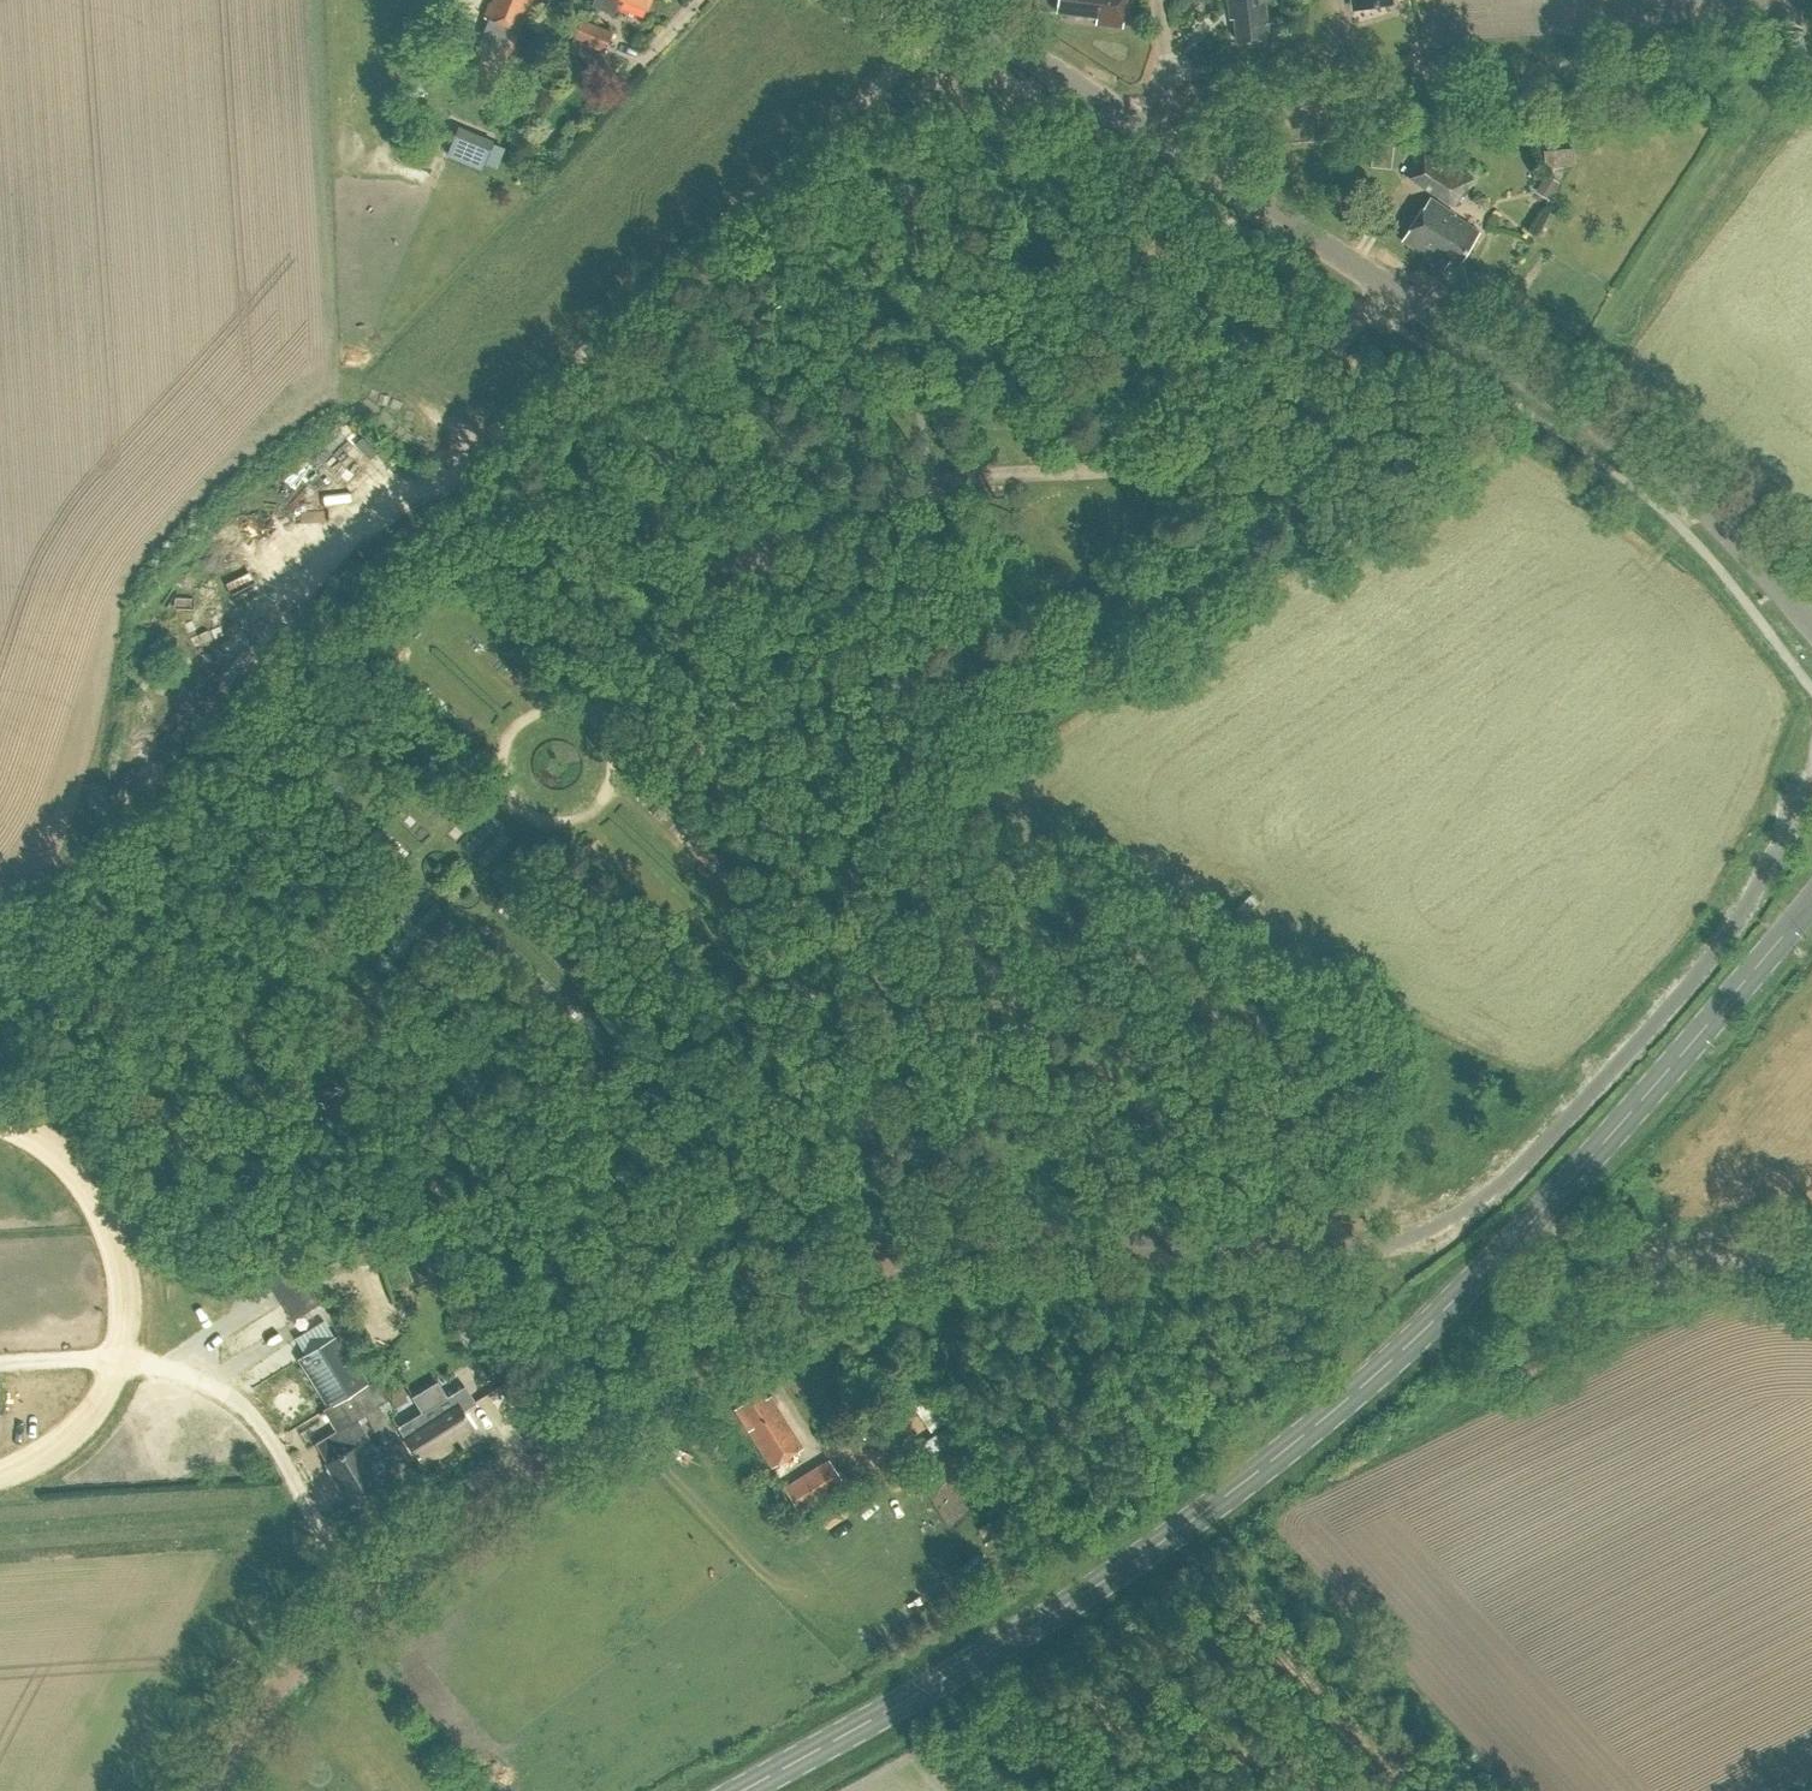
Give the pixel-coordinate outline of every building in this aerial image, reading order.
[(483,17),(519,31),(533,0),(490,0),(489,3),(483,17)] [(592,6),(612,15),(618,0),(594,0),(592,6)] [(646,11),(650,0),(619,0),(646,11)] [(1055,14),(1094,19),(1094,24),(1121,28),(1125,0),(1057,0),(1055,14)] [(1239,44),(1272,39),(1268,6),(1275,5),(1275,0),(1229,0),(1232,22),(1236,21),(1239,44)] [(1352,9),(1389,3),(1389,0),(1351,0),(1352,9)] [(550,65),(559,69),(567,52),(590,62),(595,51),(603,53),(611,32),(578,17),(569,44),(558,41),(550,58),(552,59),(550,65)] [(460,154),(488,164),(495,144),(467,133),(460,154)] [(1370,165),(1390,167),(1393,143),(1372,141),(1370,165)] [(1396,168),(1454,205),(1473,177),(1423,145),(1415,157),(1407,152),(1396,168)] [(1544,150),(1545,168),(1575,165),(1573,147),(1544,150)] [(1428,198),(1400,240),(1442,268),(1448,259),(1456,264),(1477,232),(1453,216),(1453,215),(1428,198)] [(294,1263),(268,1279),(294,1320),(319,1304),(294,1263)] [(359,1450),(372,1443),(358,1420),(365,1416),(352,1394),(368,1384),(338,1334),(335,1336),(325,1319),(296,1336),(306,1353),(300,1357),(329,1406),(323,1409),(336,1431),(315,1443),(327,1463),(326,1463),(350,1503),(355,1500),(357,1505),(369,1498),(366,1494),(380,1485),(359,1450)] [(399,1427),(423,1465),(451,1447),(448,1441),(472,1425),(462,1409),(473,1402),(464,1387),(399,1427)] [(731,1408),(770,1467),(803,1446),(769,1394),(763,1398),(758,1390),(731,1408)] [(915,1472),(923,1484),(942,1470),(966,1453),(957,1442),(934,1458),(934,1459),(915,1472)] [(844,1485),(827,1458),(781,1487),(799,1514),(844,1485)]
